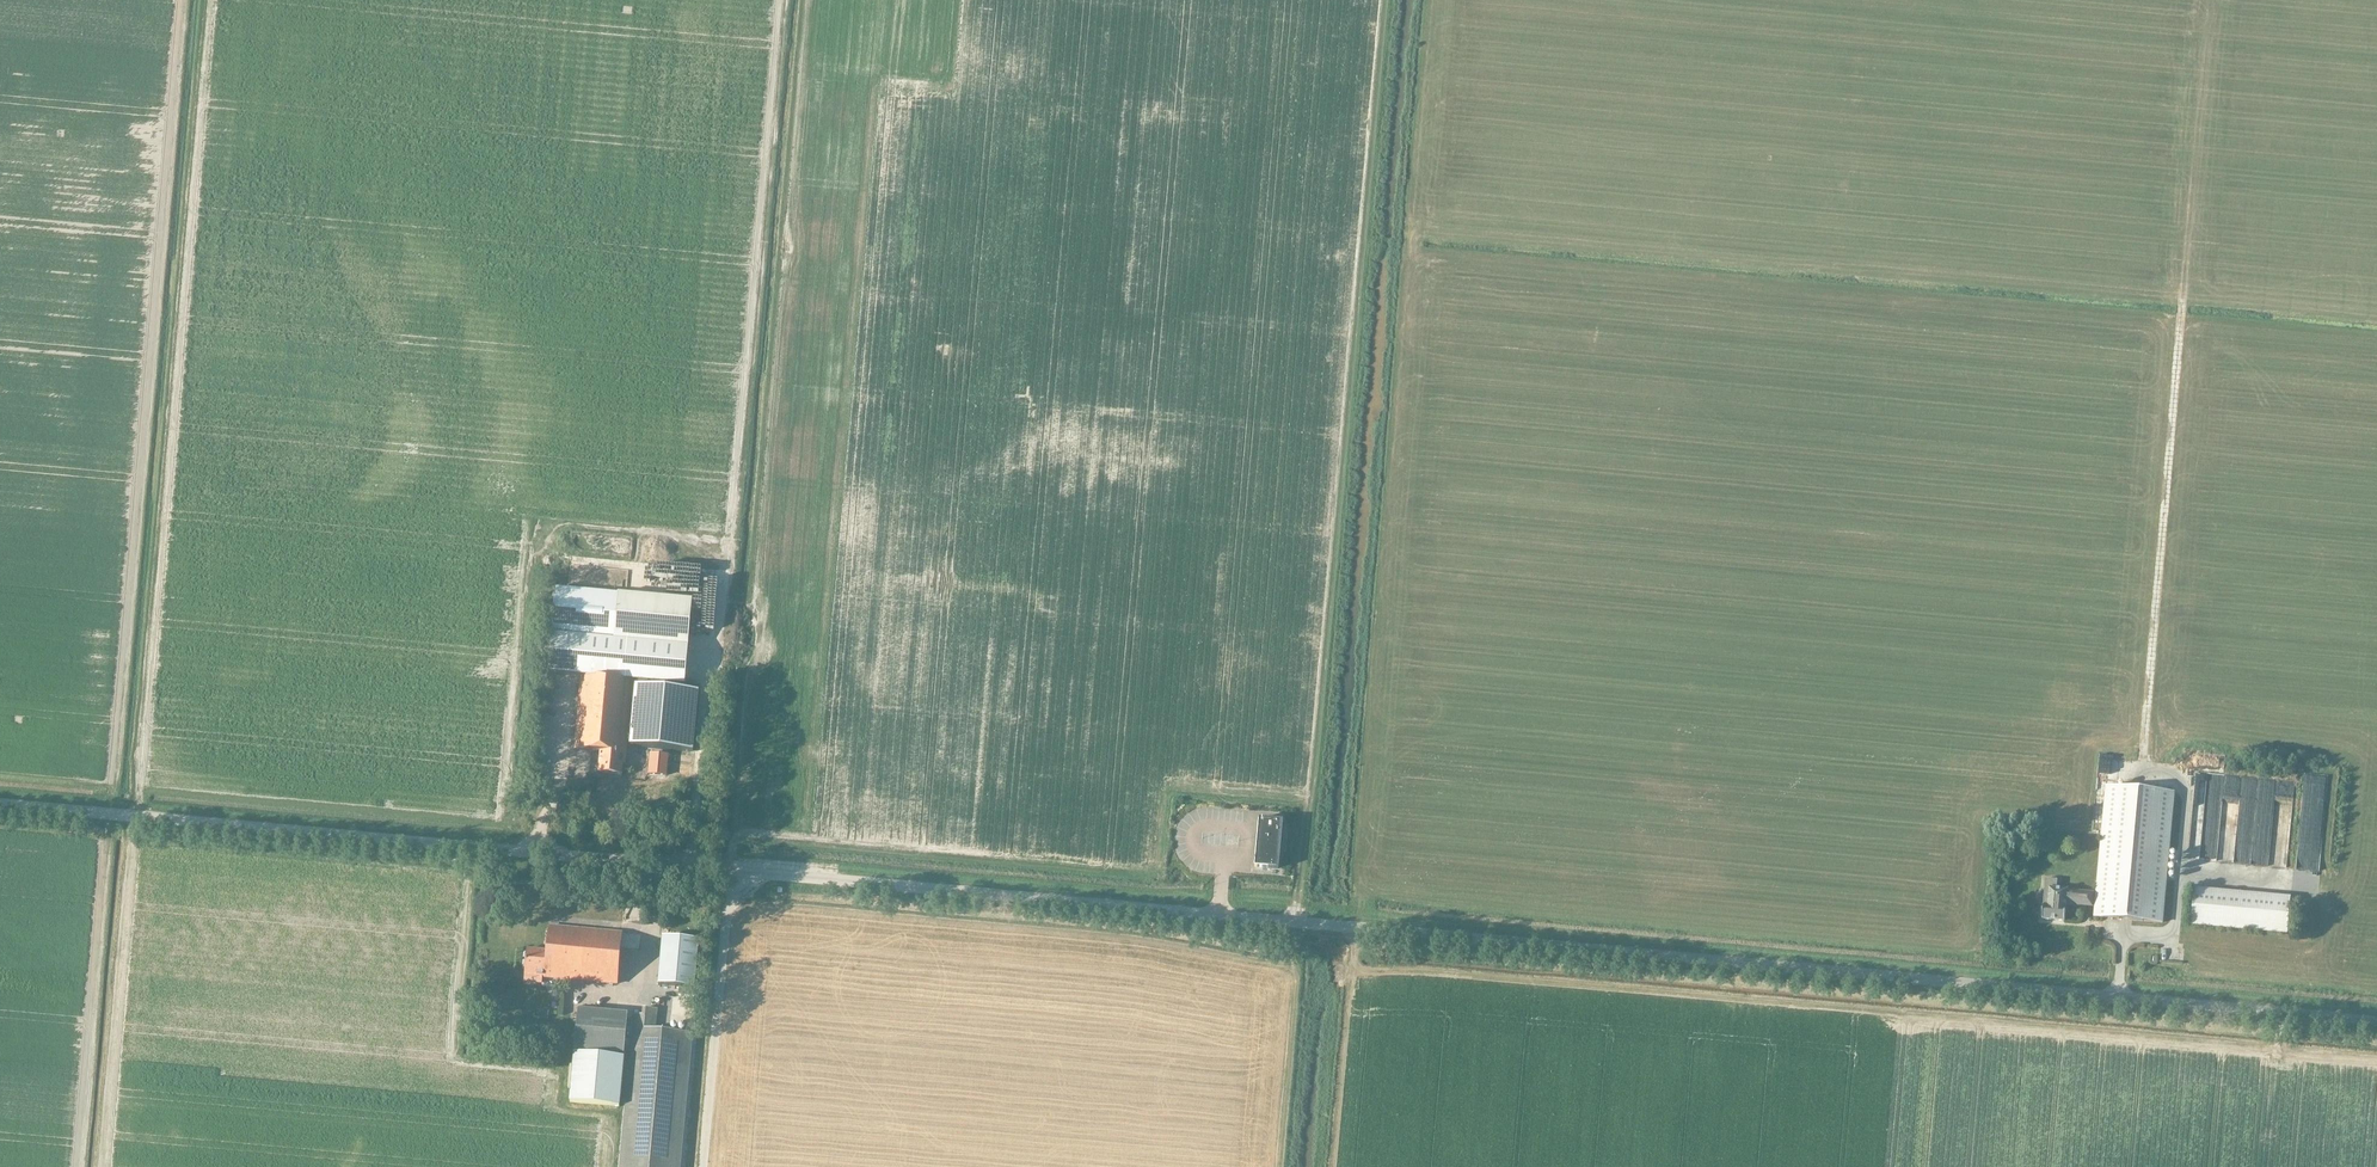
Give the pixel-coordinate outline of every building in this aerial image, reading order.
[(450,581),(434,736),(517,745),(525,672),(548,674),(582,677),(633,680),(683,684),(688,646),(551,634),(549,654),(524,653),(529,589),(450,581)] [(555,588),(551,634),(688,646),(692,601),(619,594),(619,593),(555,588)] [(625,764),(633,680),(582,677),(575,749),(600,752),(599,772),(621,775),(622,764),(625,764)] [(636,688),(631,747),(693,753),(698,693),(636,688)] [(668,755),(651,754),(649,773),(667,775),(668,755)] [(2212,803),(2213,780),(2198,780),(2199,770),(2187,770),(2186,802),(2212,803)] [(2214,817),(2245,819),(2248,781),(2217,779),(2214,817)] [(2278,865),(2282,784),(2249,782),(2245,864),(2278,865)] [(2044,905),(2043,919),(2065,921),(2067,904),(2095,907),(2095,916),(2163,923),(2175,793),(2106,786),(2096,893),(2068,891),(2068,890),(2057,889),(2057,880),(2046,879),(2045,888),(2044,905)] [(1258,819),(1254,867),(1278,869),(1282,821),(1258,819)] [(2196,839),(2195,856),(2206,856),(2207,839),(2196,839)] [(2191,925),(2288,934),(2291,898),(2195,889),(2191,925)] [(606,927),(606,919),(581,918),(580,926),(606,927)] [(618,984),(622,932),(548,925),(546,949),(527,948),(525,974),(524,983),(542,984),(543,976),(618,984)] [(698,940),(662,937),(658,985),(694,988),(698,940)] [(573,1003),(580,991),(570,986),(564,997),(573,1003)] [(656,1016),(657,1009),(642,1007),(642,1014),(636,1014),(621,1166),(681,1166),(694,1033),(657,1029),(658,1016),(656,1016)] [(574,1050),(569,1103),(619,1107),(627,1014),(577,1009),(574,1050)]
